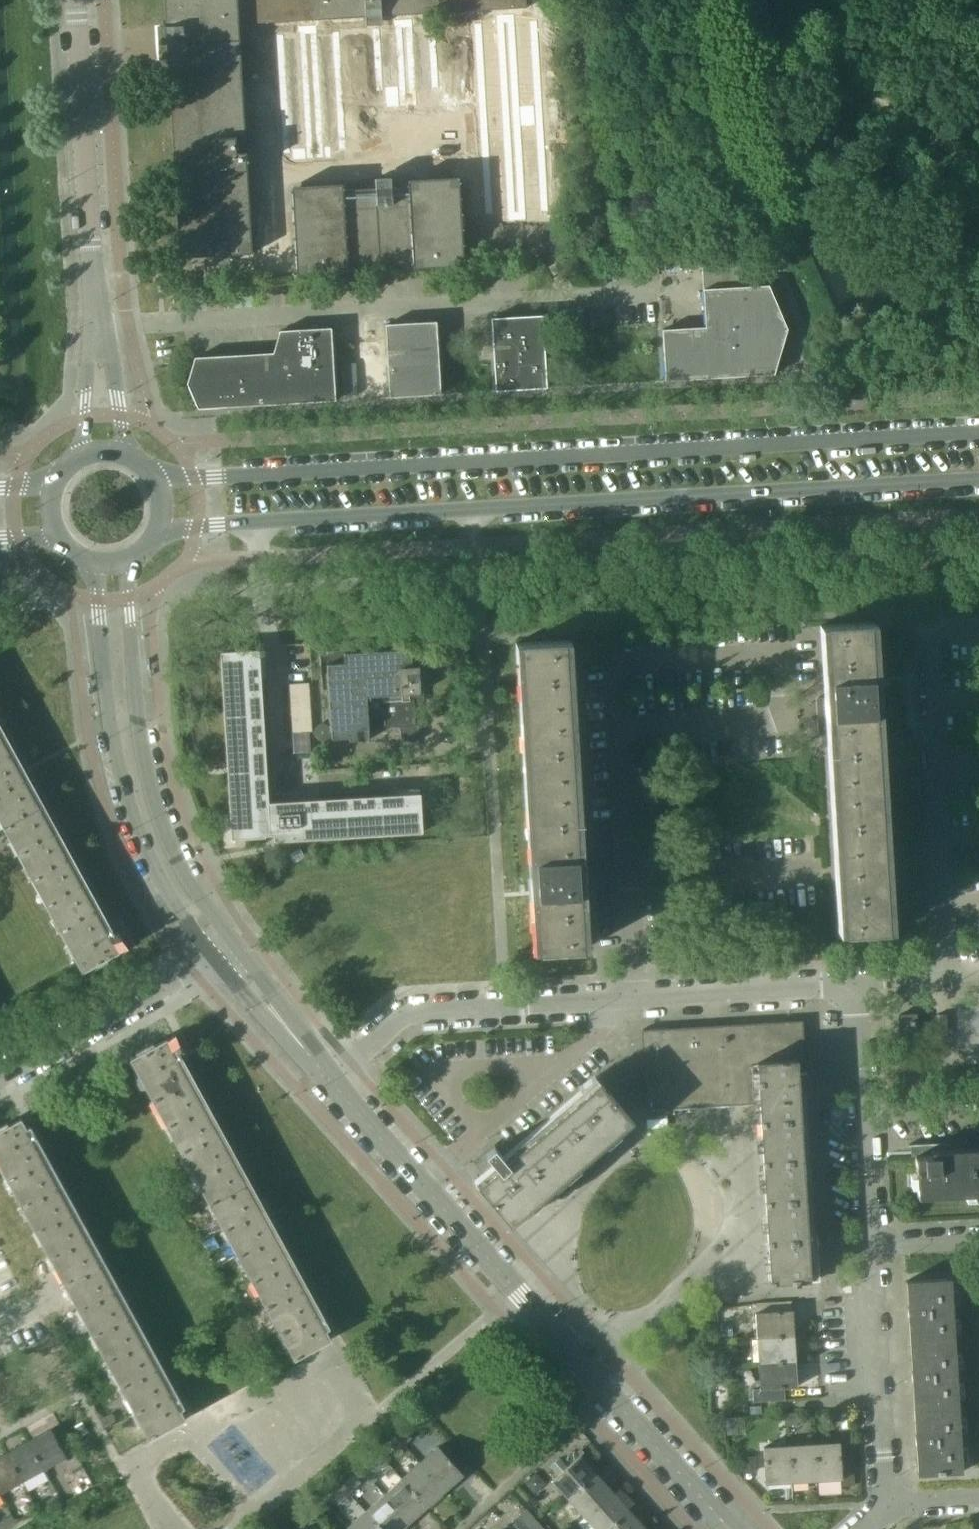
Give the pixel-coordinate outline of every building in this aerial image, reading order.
[(365,18),(381,17),(381,16),(526,8),(526,0),(164,0),(166,27),(164,28),(165,45),(167,45),(178,258),(213,257),(213,258),(229,257),(229,256),(251,255),(242,87),(264,63),(239,40),(238,24),(365,17),(365,18)] [(535,22),(507,24),(508,38),(536,36),(535,22)] [(499,24),(471,26),(472,40),(500,38),(499,24)] [(434,28),(406,30),(407,44),(435,42),(434,28)] [(398,30),(370,32),(371,46),(399,44),(398,30)] [(339,33),(311,35),(312,49),(340,47),(339,33)] [(303,35),(275,37),(276,51),(304,49),(303,35)] [(536,36),(508,38),(508,52),(536,50),(536,36)] [(500,38),(472,40),(473,54),(500,52),(500,38)] [(435,42),(407,44),(408,58),(436,56),(435,42)] [(399,44),(371,46),(372,60),(400,58),(399,44)] [(340,47),(312,49),(313,63),(341,61),(340,47)] [(304,49),(276,51),(277,65),(305,63),(304,49)] [(536,50),(508,52),(509,66),(537,64),(536,50)] [(500,52),(473,54),(473,68),(501,66),(500,52)] [(436,56),(408,58),(408,71),(436,70),(436,56)] [(400,58),(372,60),(373,74),(400,72),(400,58)] [(341,61),(313,63),(314,77),(342,75),(341,61)] [(305,63),(277,65),(278,79),(306,77),(305,63)] [(537,64),(509,66),(510,80),(538,78),(537,64)] [(501,66),(473,68),(474,82),(502,80),(501,66)] [(436,70),(408,71),(409,85),(437,84),(436,70)] [(400,72),(373,74),(373,87),(401,86),(400,72)] [(342,75),(314,77),(314,91),(342,89),(342,75)] [(306,77),(278,79),(278,93),(306,91),(306,77)] [(538,78),(510,80),(511,94),(539,92),(538,78)] [(502,80),(474,82),(475,96),(503,94),(502,80)] [(342,89),(314,91),(315,105),(343,103),(342,89)] [(306,91),(278,93),(279,107),(307,105),(306,91)] [(539,92),(511,94),(512,108),(540,106),(539,92)] [(503,94),(475,96),(476,110),(504,108),(503,94)] [(343,103),(315,105),(316,119),(344,117),(343,103)] [(307,105),(279,107),(280,121),(308,119),(307,105)] [(344,117),(316,119),(317,133),(345,131),(344,117)] [(308,119),(280,121),(281,135),(309,133),(308,119)] [(540,120),(512,122),(513,136),(541,134),(540,120)] [(504,122),(477,124),(477,138),(505,136),(504,122)] [(345,131),(317,133),(318,147),(346,145),(345,131)] [(309,133),(281,135),(282,149),(310,147),(309,133)] [(541,134),(513,136),(514,150),(542,148),(541,134)] [(505,136),(477,138),(478,152),(506,150),(505,136)] [(542,148),(514,150),(515,164),(543,162),(542,148)] [(506,150),(478,152),(479,166),(507,164),(506,150)] [(543,162),(515,164),(516,178),(544,176),(543,162)] [(507,164),(479,166),(480,180),(508,178),(507,164)] [(544,176),(516,178),(516,192),(544,190),(544,176)] [(508,178),(480,180),(480,194),(508,192),(508,178)] [(344,188),(342,188),(289,191),(294,272),(349,269),(349,266),(410,263),(410,265),(465,262),(463,225),(461,181),(406,184),(406,186),(391,187),(391,185),(374,186),(374,188),(344,190),(344,188)] [(544,190),(516,192),(517,205),(545,204),(544,190)] [(508,192),(480,194),(481,208),(509,206),(508,192)] [(744,249),(700,252),(705,328),(662,330),(665,381),(773,375),(787,329),(768,286),(747,287),(744,249)] [(542,316),(491,319),(495,391),(546,388),(542,316)] [(436,322),(385,325),(389,398),(440,395),(436,322)] [(331,328),(279,331),(273,353),(194,358),(187,384),(198,409),(335,401),(331,328)] [(824,698),(815,698),(817,735),(826,735),(838,933),(893,930),(874,622),(819,625),(824,698)] [(570,640),(515,643),(533,951),(588,948),(584,875),(592,875),(590,838),(581,838),(570,640)] [(220,653),(219,653),(226,769),(227,773),(229,814),(231,838),(231,839),(232,839),(260,838),(263,837),(264,837),(265,837),(265,836),(265,835),(273,834),(273,840),(273,841),(274,841),(274,842),(275,842),(421,833),(421,832),(422,832),(422,831),(421,808),(420,799),(415,799),(263,809),(254,654),(254,650),(253,650),(221,652),(220,652),(220,653)] [(410,650),(343,654),(344,664),(327,665),(331,739),(349,738),(349,741),(368,740),(368,729),(399,727),(400,742),(419,740),(418,725),(415,725),(413,701),(416,700),(416,694),(417,694),(419,693),(420,691),(418,667),(411,667),(410,650)] [(25,782),(0,736),(0,822),(82,972),(118,952),(126,947),(118,932),(110,937),(25,782)] [(299,849),(289,855),(293,863),(304,858),(299,849)] [(897,1015),(898,1032),(917,1031),(916,1014),(897,1015)] [(807,1089),(806,1071),(805,1071),(802,1021),(640,1030),(645,1110),(759,1103),(766,1232),(769,1283),(817,1280),(806,1089),(807,1089)] [(330,1339),(175,1055),(183,1051),(175,1035),(130,1059),(294,1359),(330,1339)] [(598,1082),(559,1115),(558,1115),(516,1151),(517,1151),(505,1161),(494,1147),(485,1154),(486,1155),(478,1162),(489,1175),(477,1185),(511,1224),(550,1190),(550,1191),(565,1178),(566,1180),(579,1169),(578,1167),(593,1155),(592,1154),(632,1121),(598,1082)] [(26,1129),(21,1119),(0,1131),(0,1167),(149,1438),(185,1419),(26,1129)] [(918,1144),(919,1156),(914,1156),(916,1196),(978,1193),(978,1152),(945,1154),(944,1143),(918,1144)] [(950,1278),(905,1281),(909,1346),(954,1343),(950,1278)] [(792,1311),(755,1313),(756,1337),(793,1335),(792,1311)] [(793,1335),(756,1337),(758,1364),(795,1362),(793,1335)] [(954,1343),(909,1346),(913,1410),(958,1407),(954,1343)] [(795,1362),(758,1364),(759,1389),(784,1387),(796,1387),(795,1362)] [(784,1387),(759,1389),(752,1390),(753,1402),(785,1399),(784,1387)] [(958,1407),(913,1410),(917,1475),(962,1472),(958,1407)] [(50,1429),(28,1441),(43,1470),(66,1457),(50,1429)] [(404,1431),(396,1438),(403,1445),(410,1438),(404,1431)] [(403,1445),(396,1438),(389,1444),(395,1452),(403,1445)] [(28,1441),(6,1453),(21,1482),(43,1470),(28,1441)] [(839,1442),(814,1444),(815,1481),(840,1479),(840,1486),(854,1485),(852,1453),(840,1454),(839,1442)] [(814,1444),(788,1445),(790,1482),(815,1481),(814,1444)] [(788,1445),(763,1447),(765,1484),(790,1482),(788,1445)] [(462,1474),(437,1446),(419,1463),(444,1491),(462,1474)] [(0,1456),(0,1493),(21,1482),(6,1453),(0,1456)] [(580,1456),(552,1480),(568,1499),(596,1474),(580,1456)] [(444,1491),(419,1463),(401,1479),(426,1507),(444,1491)] [(596,1474),(568,1499),(584,1516),(611,1491),(596,1474)] [(354,1475),(343,1485),(349,1493),(360,1483),(354,1475)] [(426,1507),(401,1479),(383,1495),(408,1523),(426,1507)] [(343,1485),(331,1495),(338,1503),(349,1493),(343,1485)] [(584,1516),(595,1528),(606,1528),(628,1510),(611,1491),(584,1516)] [(383,1495),(365,1511),(381,1528),(401,1528),(408,1523),(383,1495)] [(518,1516),(525,1523),(532,1517),(526,1509),(518,1516)] [(606,1528),(642,1528),(644,1528),(628,1510),(606,1528)] [(365,1511),(347,1527),(348,1528),(381,1528),(365,1511)] [(532,1517),(525,1523),(530,1528),(534,1528),(539,1524),(532,1517)]
